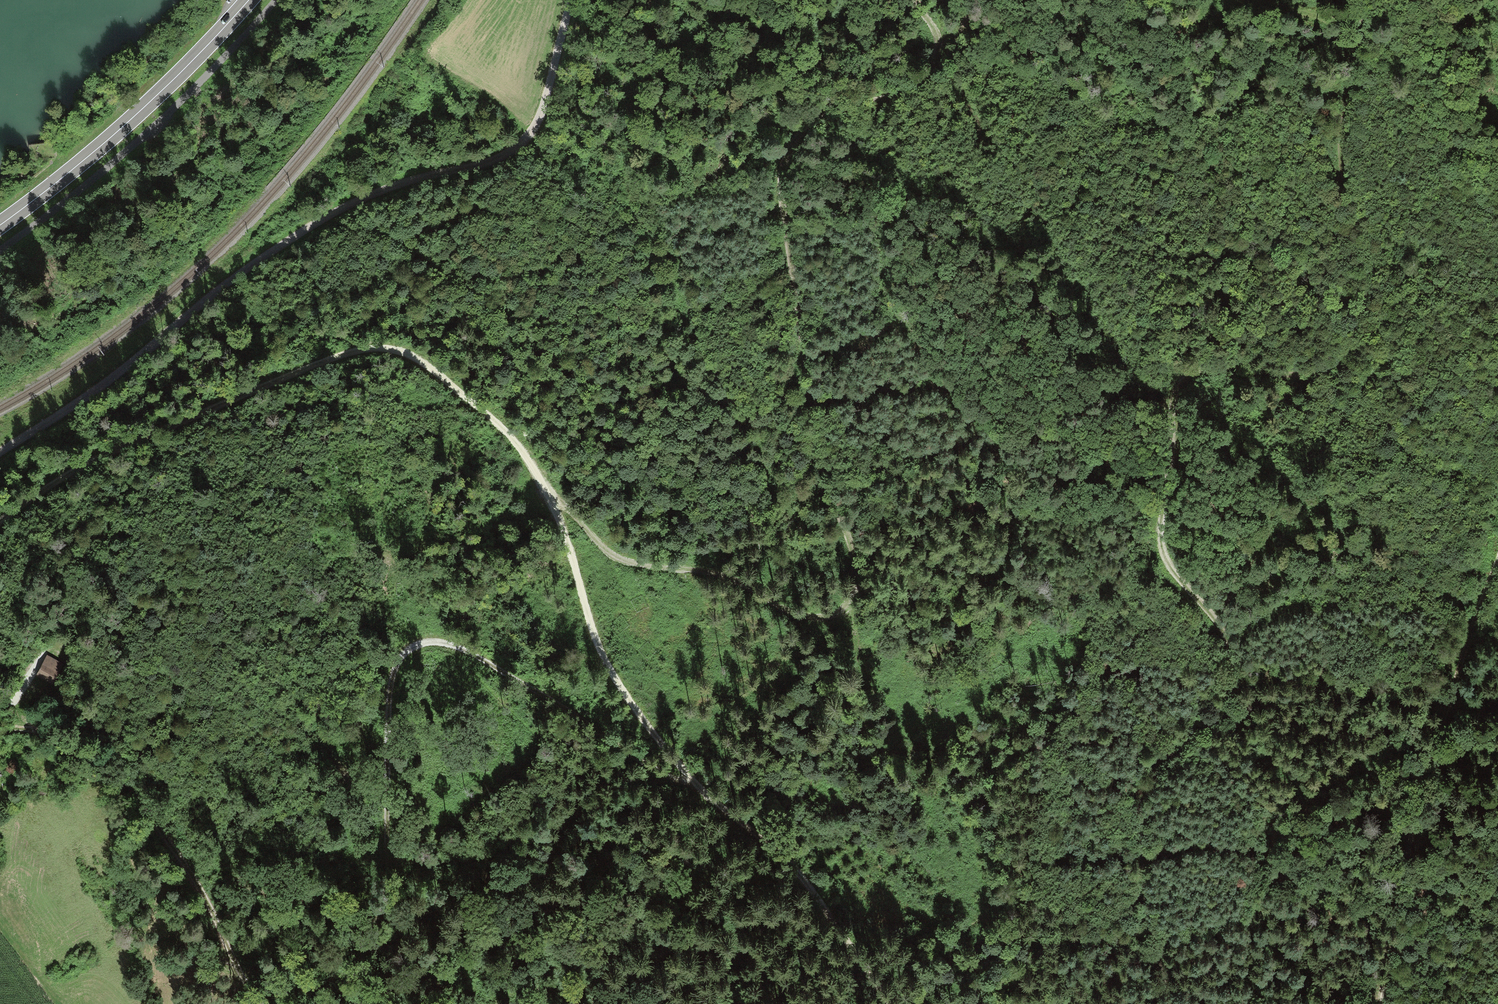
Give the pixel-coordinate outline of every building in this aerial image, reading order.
[(47,653),(36,674),(53,684),(64,663),(47,653)]
